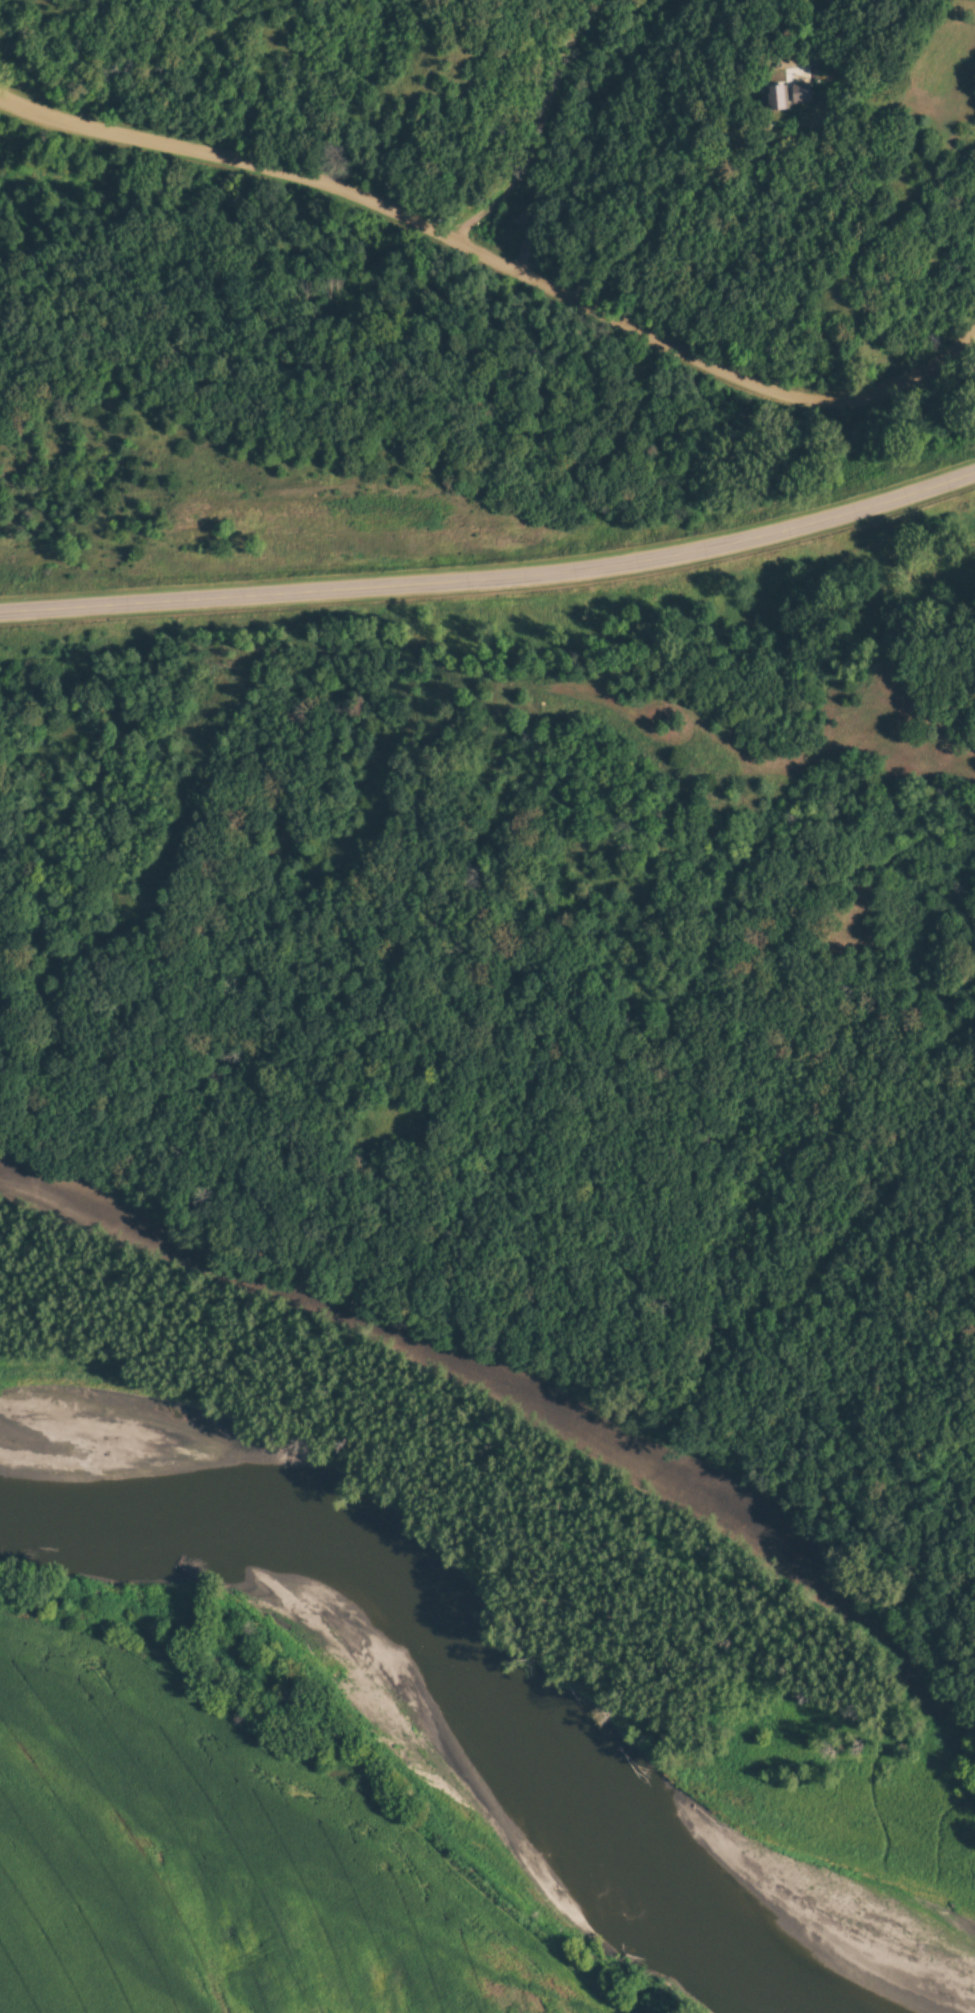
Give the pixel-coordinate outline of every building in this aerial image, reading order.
[(772,93),(764,93),(764,109),(788,109),(788,84),(772,84),(772,93)]
